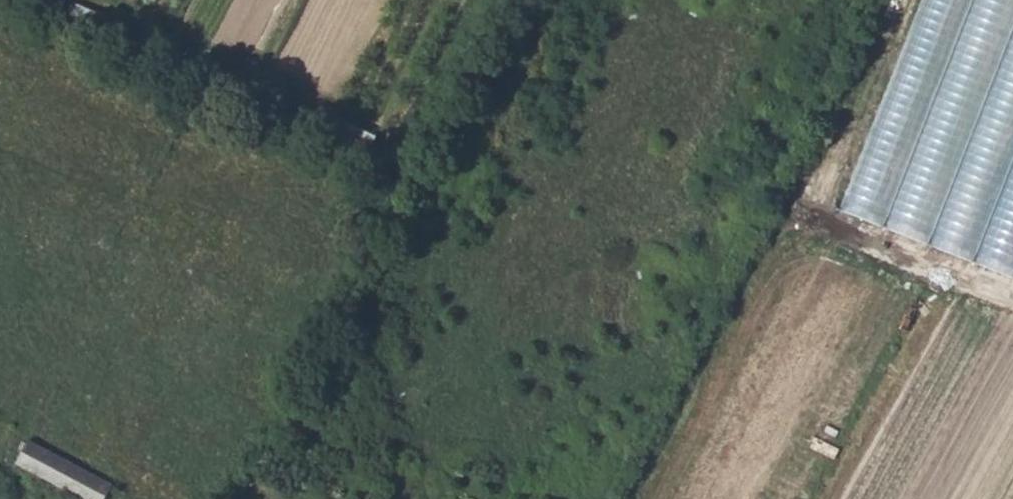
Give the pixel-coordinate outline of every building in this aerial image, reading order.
[(842,205),(1012,271),(1012,0),(921,0),(842,205)] [(110,486),(28,440),(17,462),(82,498),(104,498),(110,486)]
